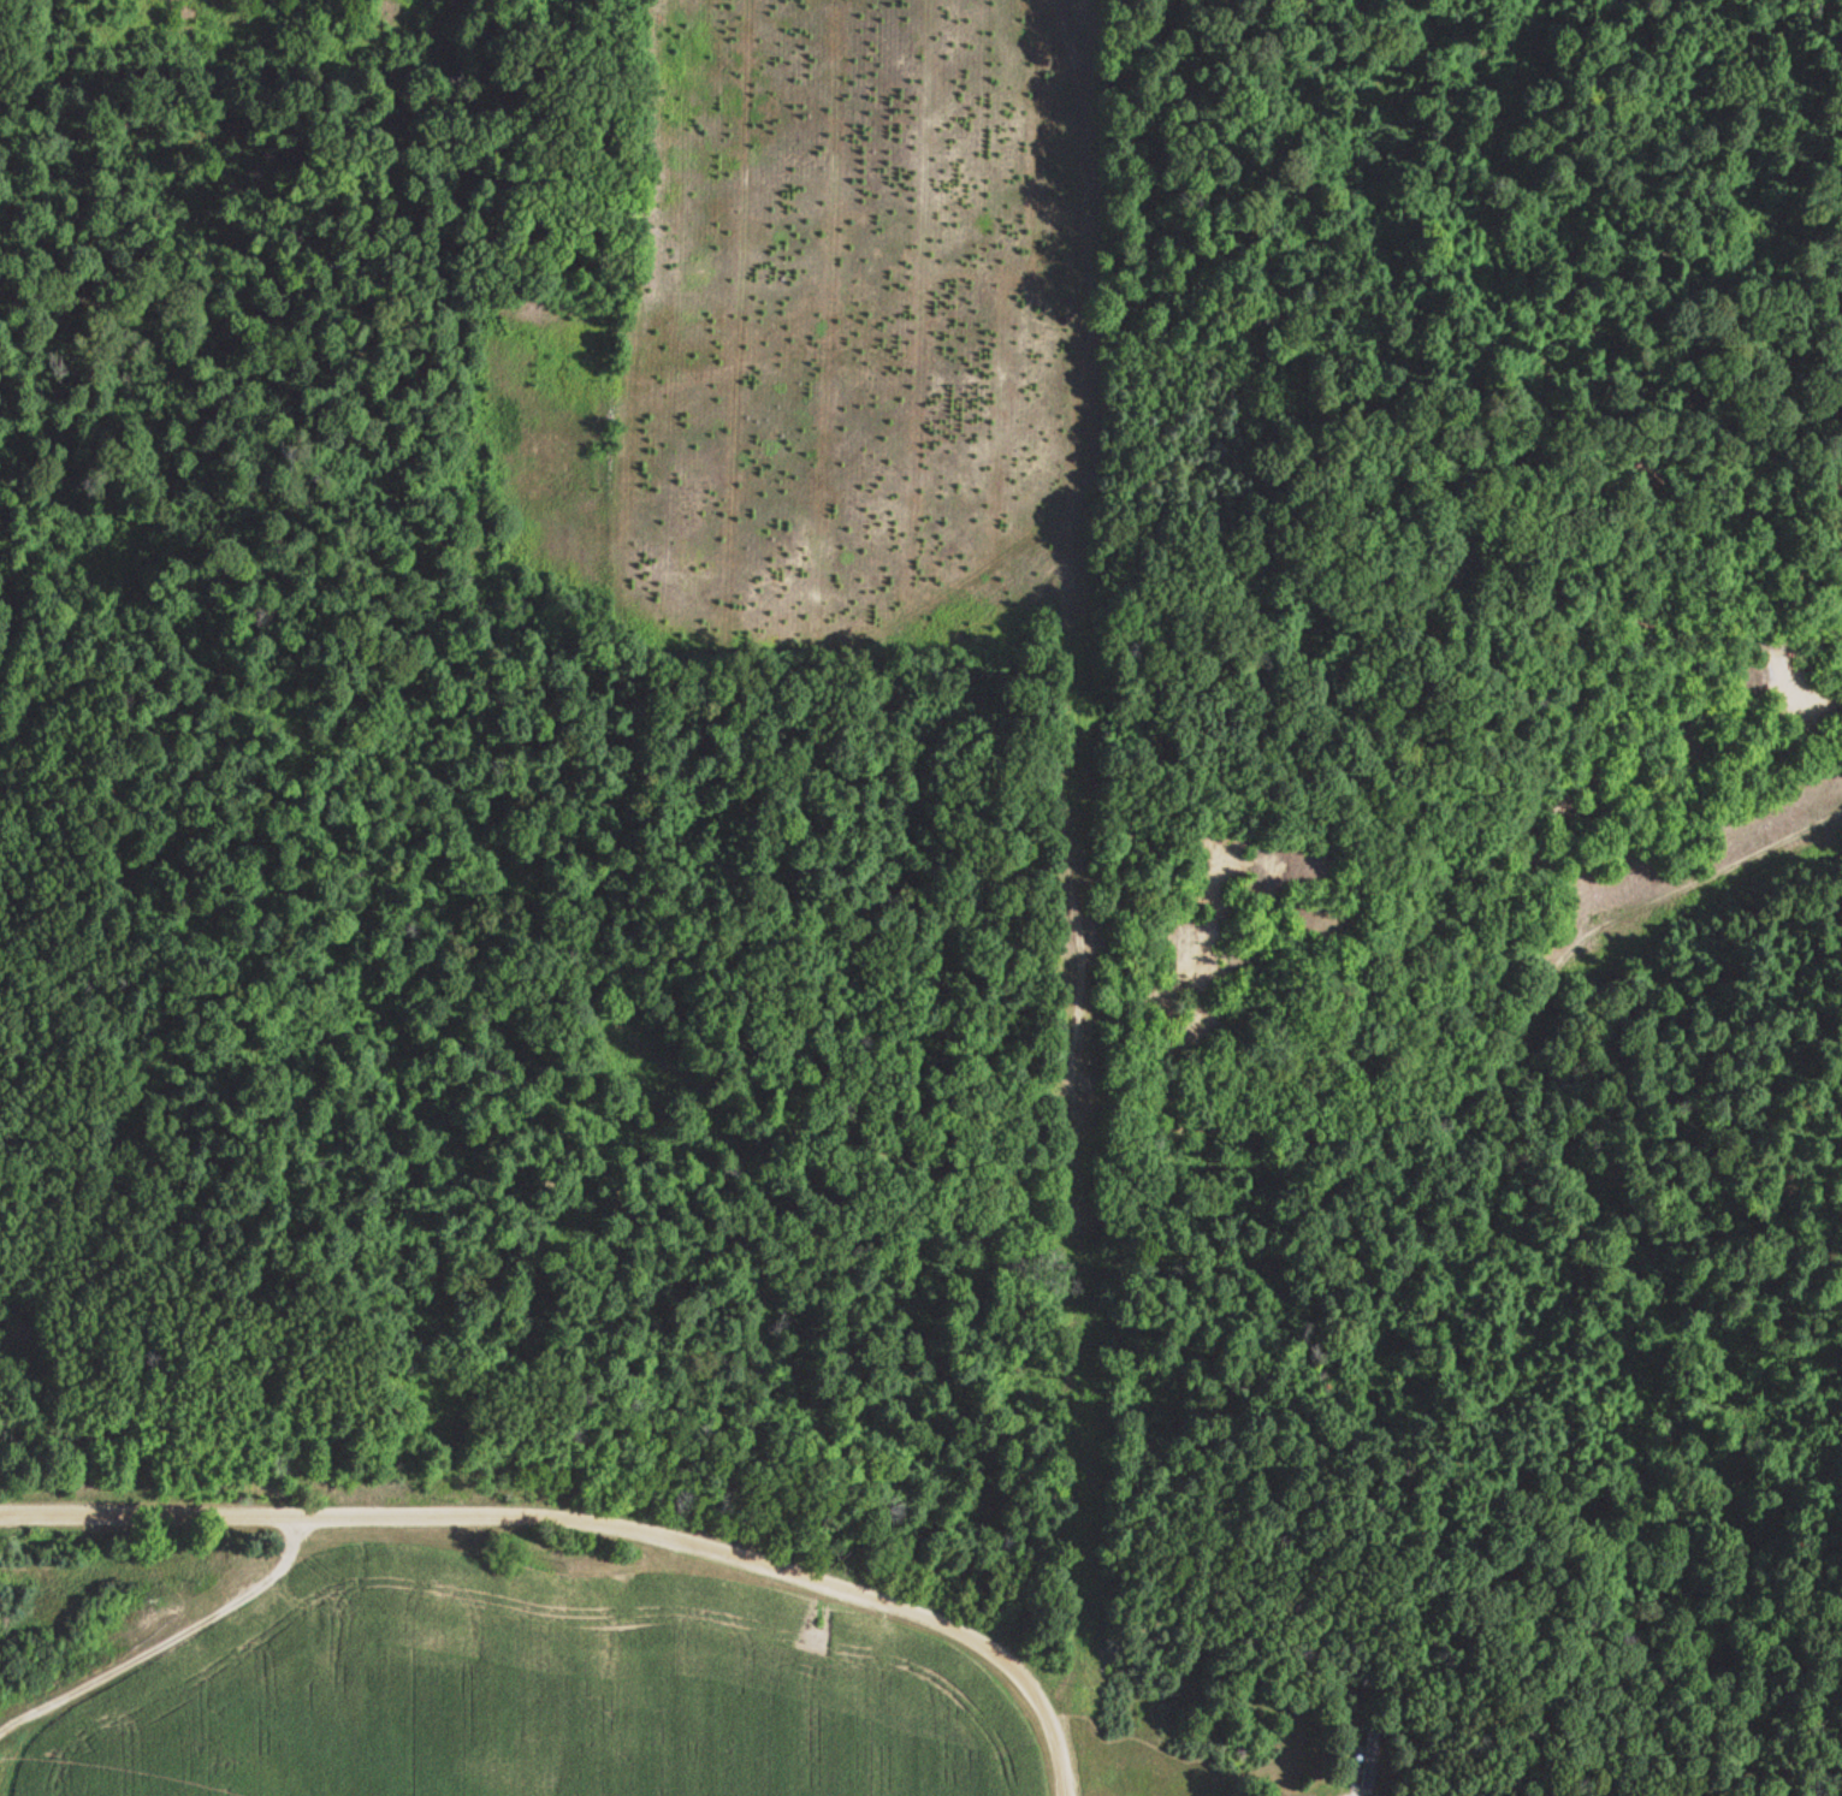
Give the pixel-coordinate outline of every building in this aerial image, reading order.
[(1364,1782),(1379,1756),(1367,1749),(1353,1775),(1364,1782)]
